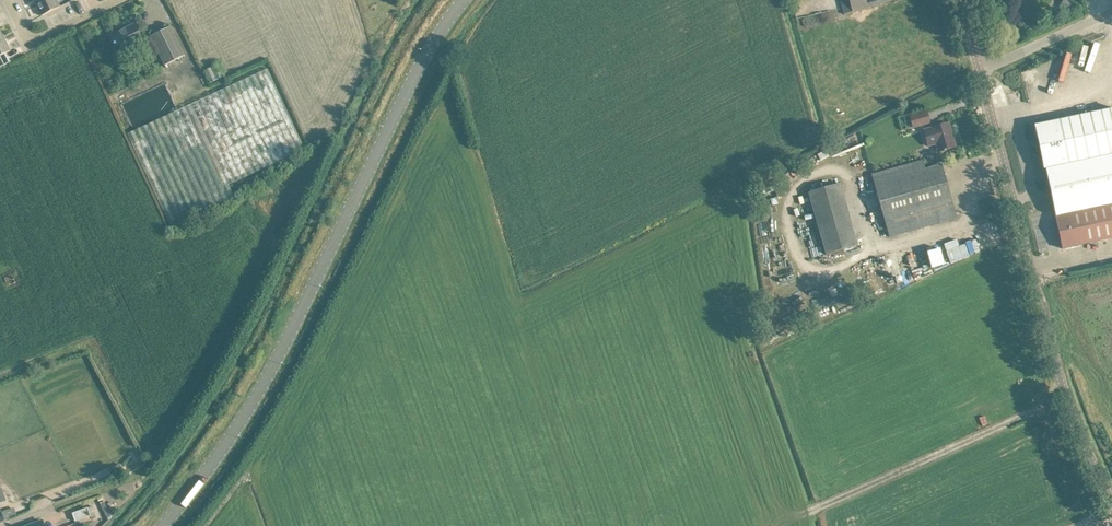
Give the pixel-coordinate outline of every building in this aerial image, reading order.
[(36,4),(41,16),(60,6),(57,0),(43,0),(36,4)] [(843,14),(893,0),(840,0),(843,14)] [(1068,1),(1062,9),(1070,14),(1075,5),(1068,1)] [(134,24),(110,36),(118,53),(143,41),(134,24)] [(150,36),(155,46),(165,66),(177,59),(178,62),(185,58),(184,56),(170,26),(150,36)] [(5,40),(0,42),(0,67),(11,61),(6,53),(10,51),(5,40)] [(1094,44),(1097,52),(1107,49),(1104,40),(1094,44)] [(170,225),(234,196),(229,184),(305,149),(268,69),(127,133),(170,225)] [(1035,125),(1044,169),(1045,168),(1056,217),(1063,249),(1111,238),(1111,109),(1035,125)] [(909,116),(912,127),(930,122),(927,111),(909,116)] [(936,144),(938,152),(956,147),(949,123),(923,130),(928,147),(936,144)] [(872,174),(874,183),(889,237),(957,218),(941,164),(926,169),(923,159),(872,174)] [(831,249),(864,242),(851,181),(818,188),(831,249)] [(195,260),(202,254),(188,237),(181,242),(188,251),(195,260)] [(989,422),(994,420),(991,412),(986,414),(989,422)] [(123,470),(119,464),(108,471),(112,477),(123,470)] [(87,507),(72,513),(75,521),(90,516),(87,507)]
